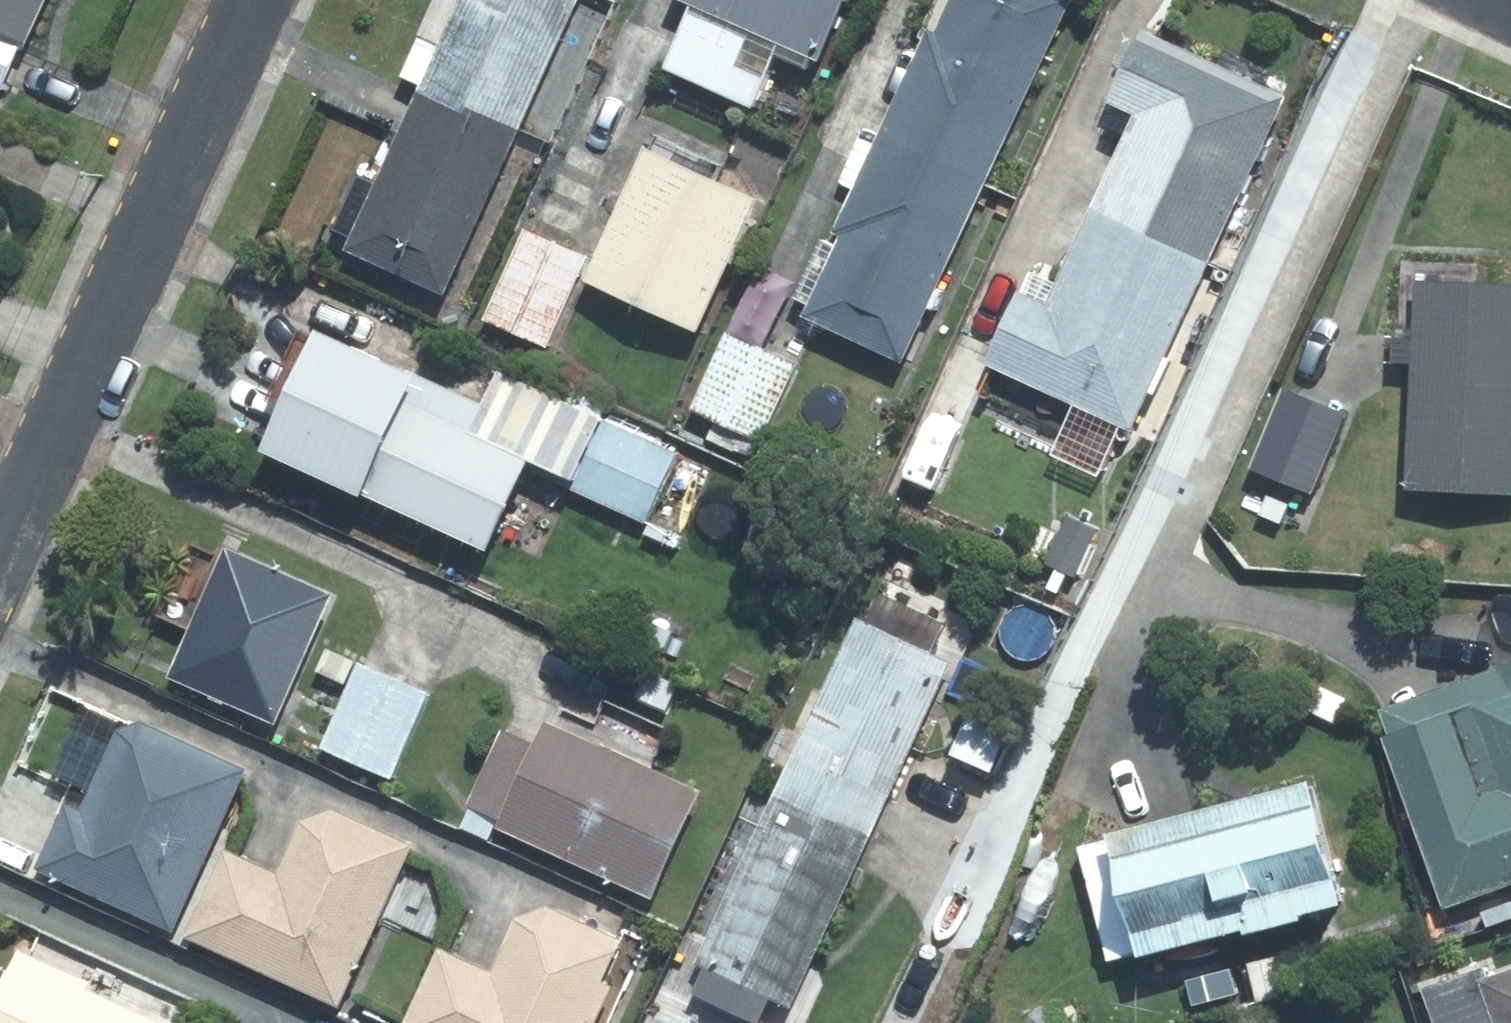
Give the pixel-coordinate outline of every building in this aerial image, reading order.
[(9,93),(33,39),(40,42),(59,0),(0,0),(0,89),(9,93)] [(436,83),(433,90),(532,135),(593,0),(474,0),(454,45),(433,35),(416,74),(436,83)] [(708,2),(678,68),(765,108),(793,51),(826,66),(831,54),(838,57),(864,0),(703,0),(708,2)] [(894,137),(999,186),(1084,0),(967,0),(954,30),(945,25),(894,137)] [(1125,99),(1151,110),(1106,209),(1223,262),(1300,95),(1156,30),(1125,99)] [(367,235),(361,249),(460,293),(532,135),(433,90),(391,184),(370,175),(347,226),(367,235)] [(824,304),(819,314),(920,361),(999,186),(894,137),(850,231),(856,232),(851,245),(831,236),(804,296),(824,304)] [(667,148),(606,278),(715,329),(776,198),(667,148)] [(1045,273),(1003,365),(1147,430),(1223,262),(1106,209),(1071,285),(1045,273)] [(539,228),(497,319),(557,347),(599,256),(539,228)] [(1421,485),(1510,489),(1510,280),(1431,275),(1428,338),(1427,359),(1421,485)] [(442,321),(469,335),(480,310),(453,298),(442,321)] [(257,449),(484,553),(527,459),(571,480),(600,417),(496,370),(480,403),(313,327),(257,449)] [(742,331),(704,407),(769,439),(807,365),(742,331)] [(1300,391),(1269,466),(1327,489),(1358,414),(1300,391)] [(581,485),(657,522),(689,454),(613,419),(581,485)] [(954,457),(934,504),(960,515),(980,468),(954,457)] [(1272,515),(1291,523),(1300,503),(1281,496),(1272,515)] [(1079,516),(1057,564),(1085,578),(1108,530),(1079,516)] [(241,544),(184,673),(293,722),(350,593),(241,544)] [(788,793),(883,838),(966,662),(871,617),(788,793)] [(370,662),(332,747),(400,778),(439,692),(370,662)] [(1399,736),(1460,906),(1510,887),(1510,667),(1398,708),(1407,733),(1399,736)] [(1319,711),(1342,723),(1354,698),(1331,687),(1319,711)] [(518,821),(515,828),(668,896),(716,791),(564,721),(554,743),(516,726),(470,829),(498,841),(509,817),(518,821)] [(53,869),(190,931),(263,769),(157,722),(133,730),(98,808),(83,802),(53,869)] [(1328,909),(1368,898),(1338,779),(1136,831),(1166,951),(1272,923),(1275,931),(1330,917),(1328,909)] [(717,965),(704,993),(769,1022),(771,1022),(783,996),(804,1007),(883,838),(788,793),(709,961),(717,965)] [(201,934),(356,1006),(410,887),(426,895),(441,863),(424,855),(429,845),(352,808),(321,819),(295,873),(240,849),(201,934)] [(632,984),(621,979),(639,940),(566,906),(533,919),(509,971),(455,946),(419,1022),(614,1022),(632,984)] [(1260,963),(1269,1003),(1296,996),(1287,956),(1260,963)] [(33,958),(3,1022),(177,1022),(33,958)] [(1438,988),(1451,1022),(1510,1022),(1510,973),(1502,976),(1498,967),(1438,988)]
